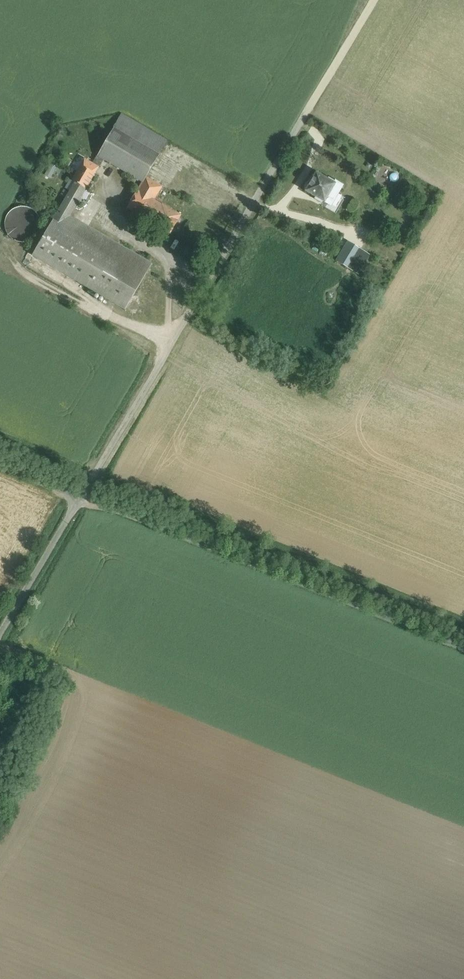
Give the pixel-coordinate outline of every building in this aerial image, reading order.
[(122,112),(113,128),(159,155),(169,138),(122,112)] [(159,155),(113,128),(97,155),(104,159),(143,181),(143,182),(146,177),(159,155)] [(97,155),(92,163),(98,167),(100,165),(101,165),(104,159),(97,155)] [(92,163),(84,159),(72,180),(75,182),(86,188),(98,167),(92,163)] [(52,178),(57,167),(50,164),(45,175),(52,178)] [(334,183),(316,173),(311,182),(309,182),(307,182),(306,184),(305,185),(305,187),(305,188),(306,190),(306,191),(331,205),(343,185),(335,181),(334,183)] [(162,186),(146,177),(143,182),(143,181),(137,190),(154,200),(162,186)] [(75,182),(53,220),(64,226),(70,216),(86,188),(75,182)] [(154,200),(137,190),(127,208),(144,217),(154,200)] [(181,215),(162,204),(154,200),(144,217),(151,222),(170,233),(181,215)] [(39,231),(41,224),(39,217),(35,211),(29,208),(22,206),(16,208),(10,212),(6,218),(5,225),(6,231),(10,237),(16,241),(23,242),(30,241),(36,237),(39,231)] [(152,264),(70,216),(64,226),(53,220),(32,255),(125,309),(152,264)] [(361,249),(348,241),(337,261),(348,268),(348,267),(353,259),(354,260),(361,249)] [(361,249),(354,260),(353,259),(348,267),(359,273),(370,254),(361,249)]
